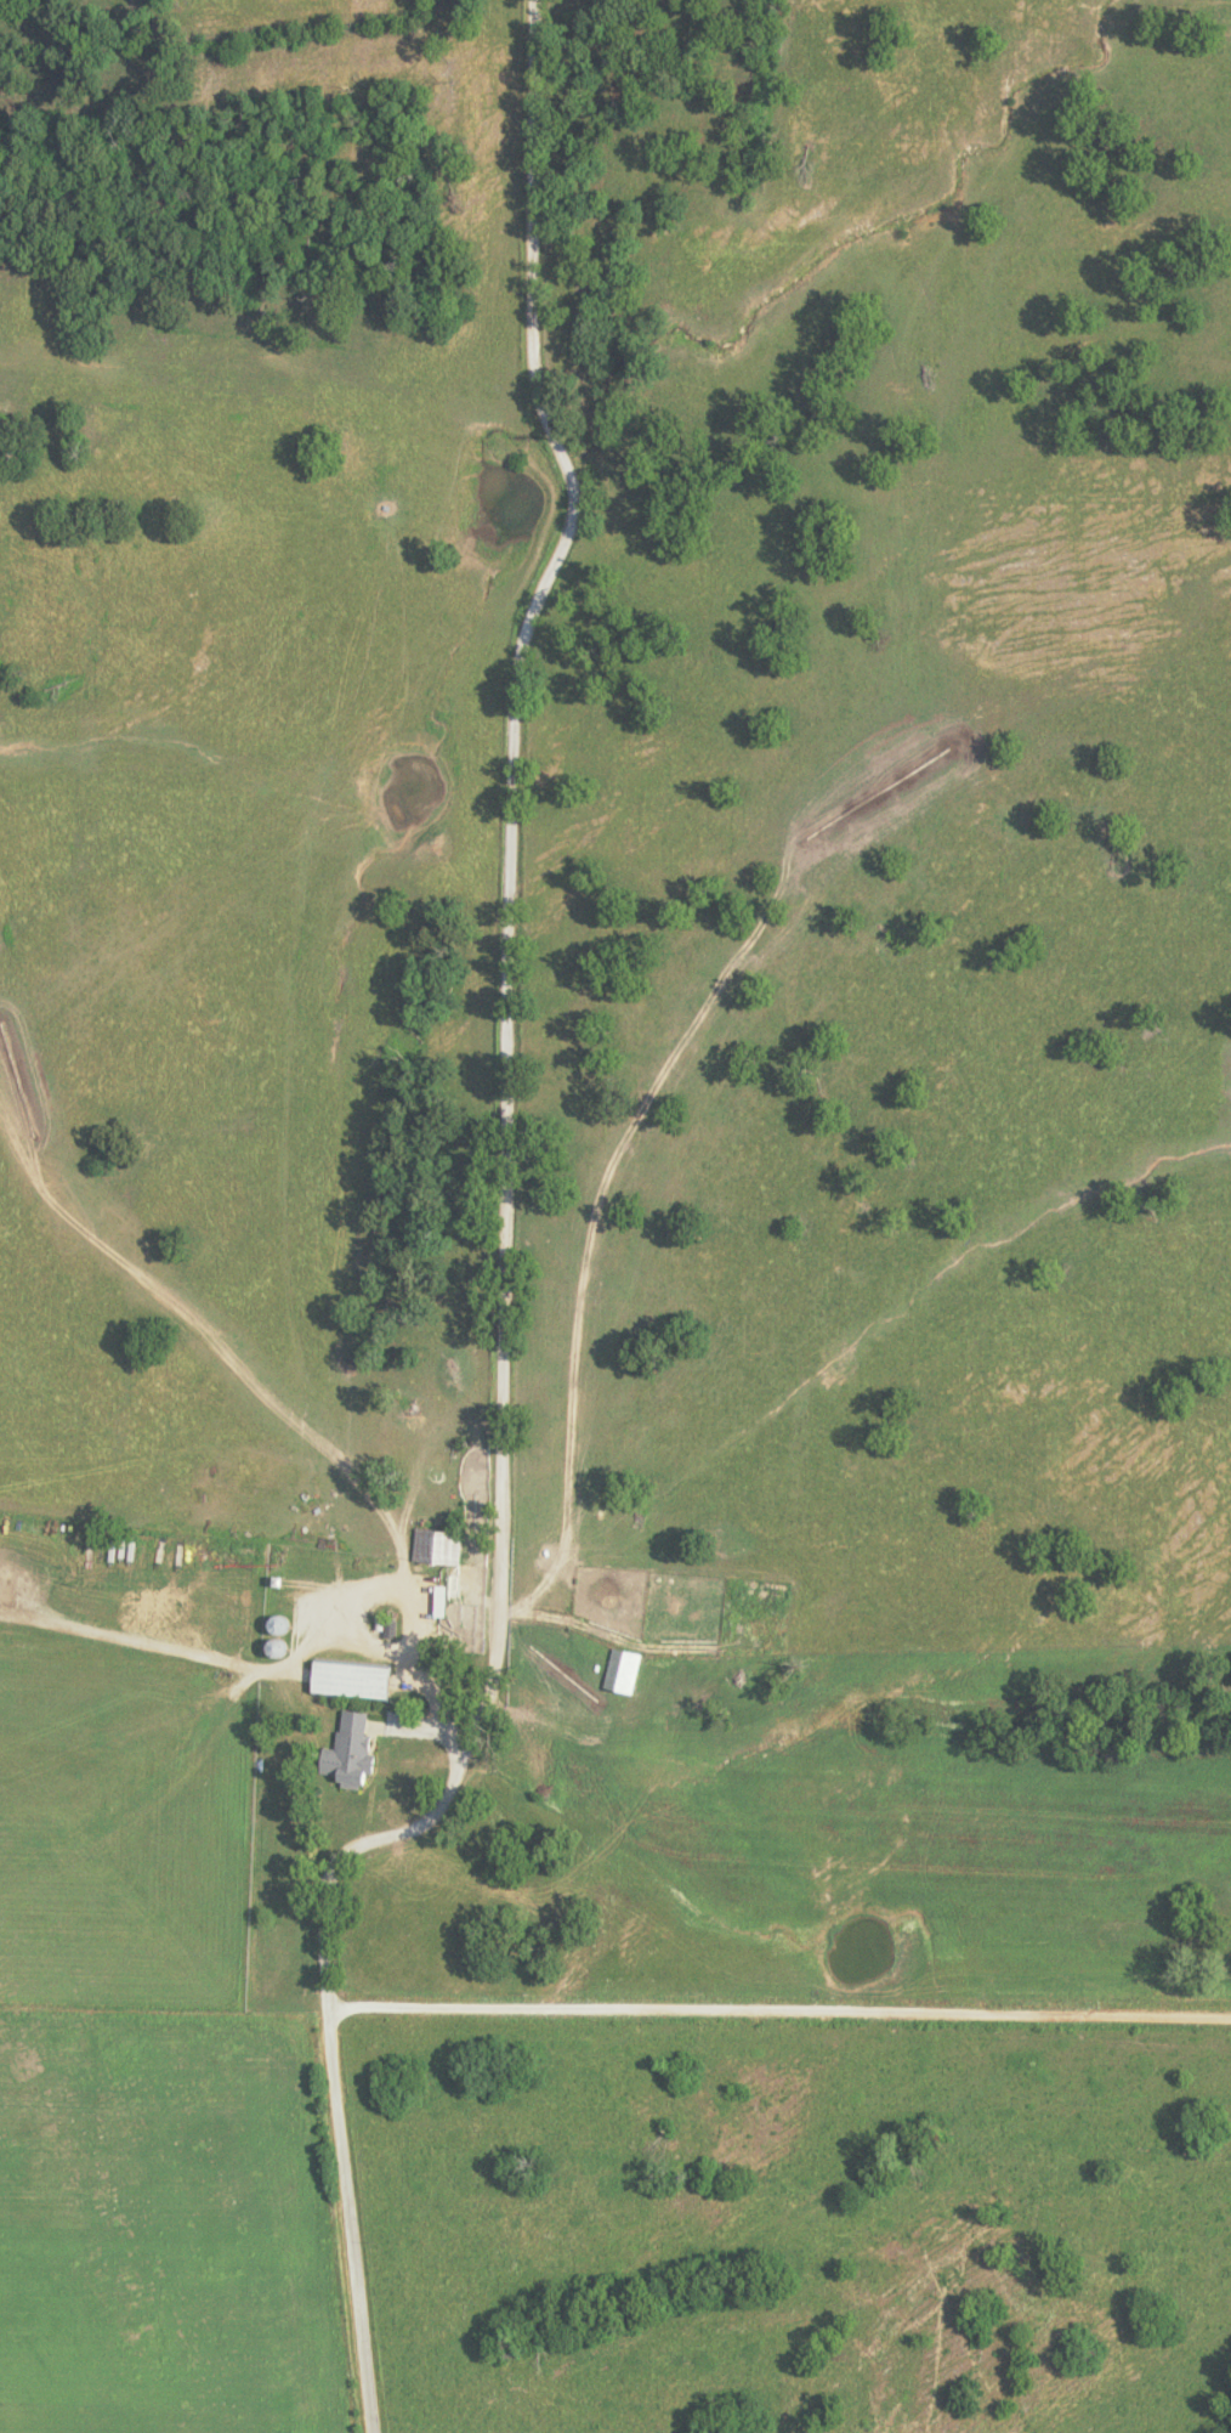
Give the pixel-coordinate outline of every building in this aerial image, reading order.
[(469,1564),(472,1530),(425,1525),(422,1559),(469,1564)] [(456,1585),(447,1585),(447,1614),(456,1614),(456,1585)] [(404,1666),(329,1658),(325,1692),(401,1699),(404,1666)] [(347,1748),(334,1746),(332,1769),(370,1772),(376,1710),(350,1707),(347,1748)]
